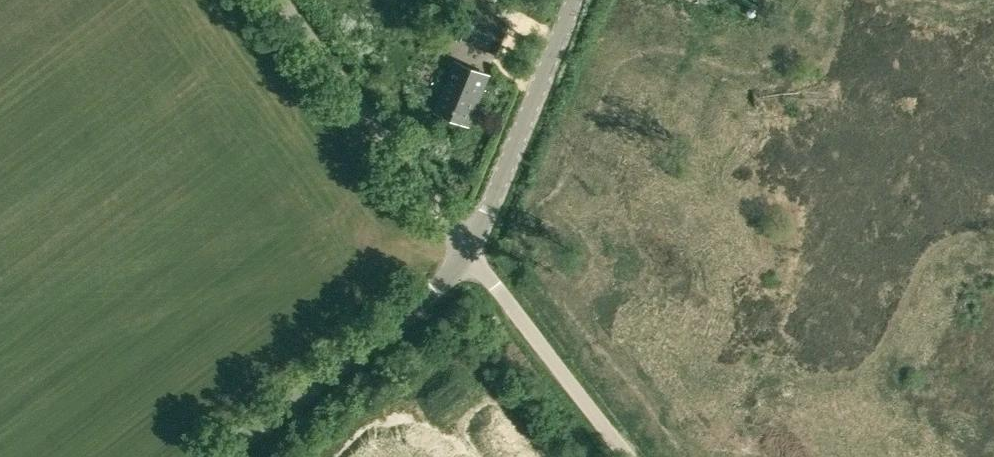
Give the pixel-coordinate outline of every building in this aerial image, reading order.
[(494,17),(499,6),(484,0),(462,0),(460,4),(474,9),(462,38),(497,52),(509,23),(494,17)] [(467,124),(488,74),(456,61),(436,111),(467,124)]
